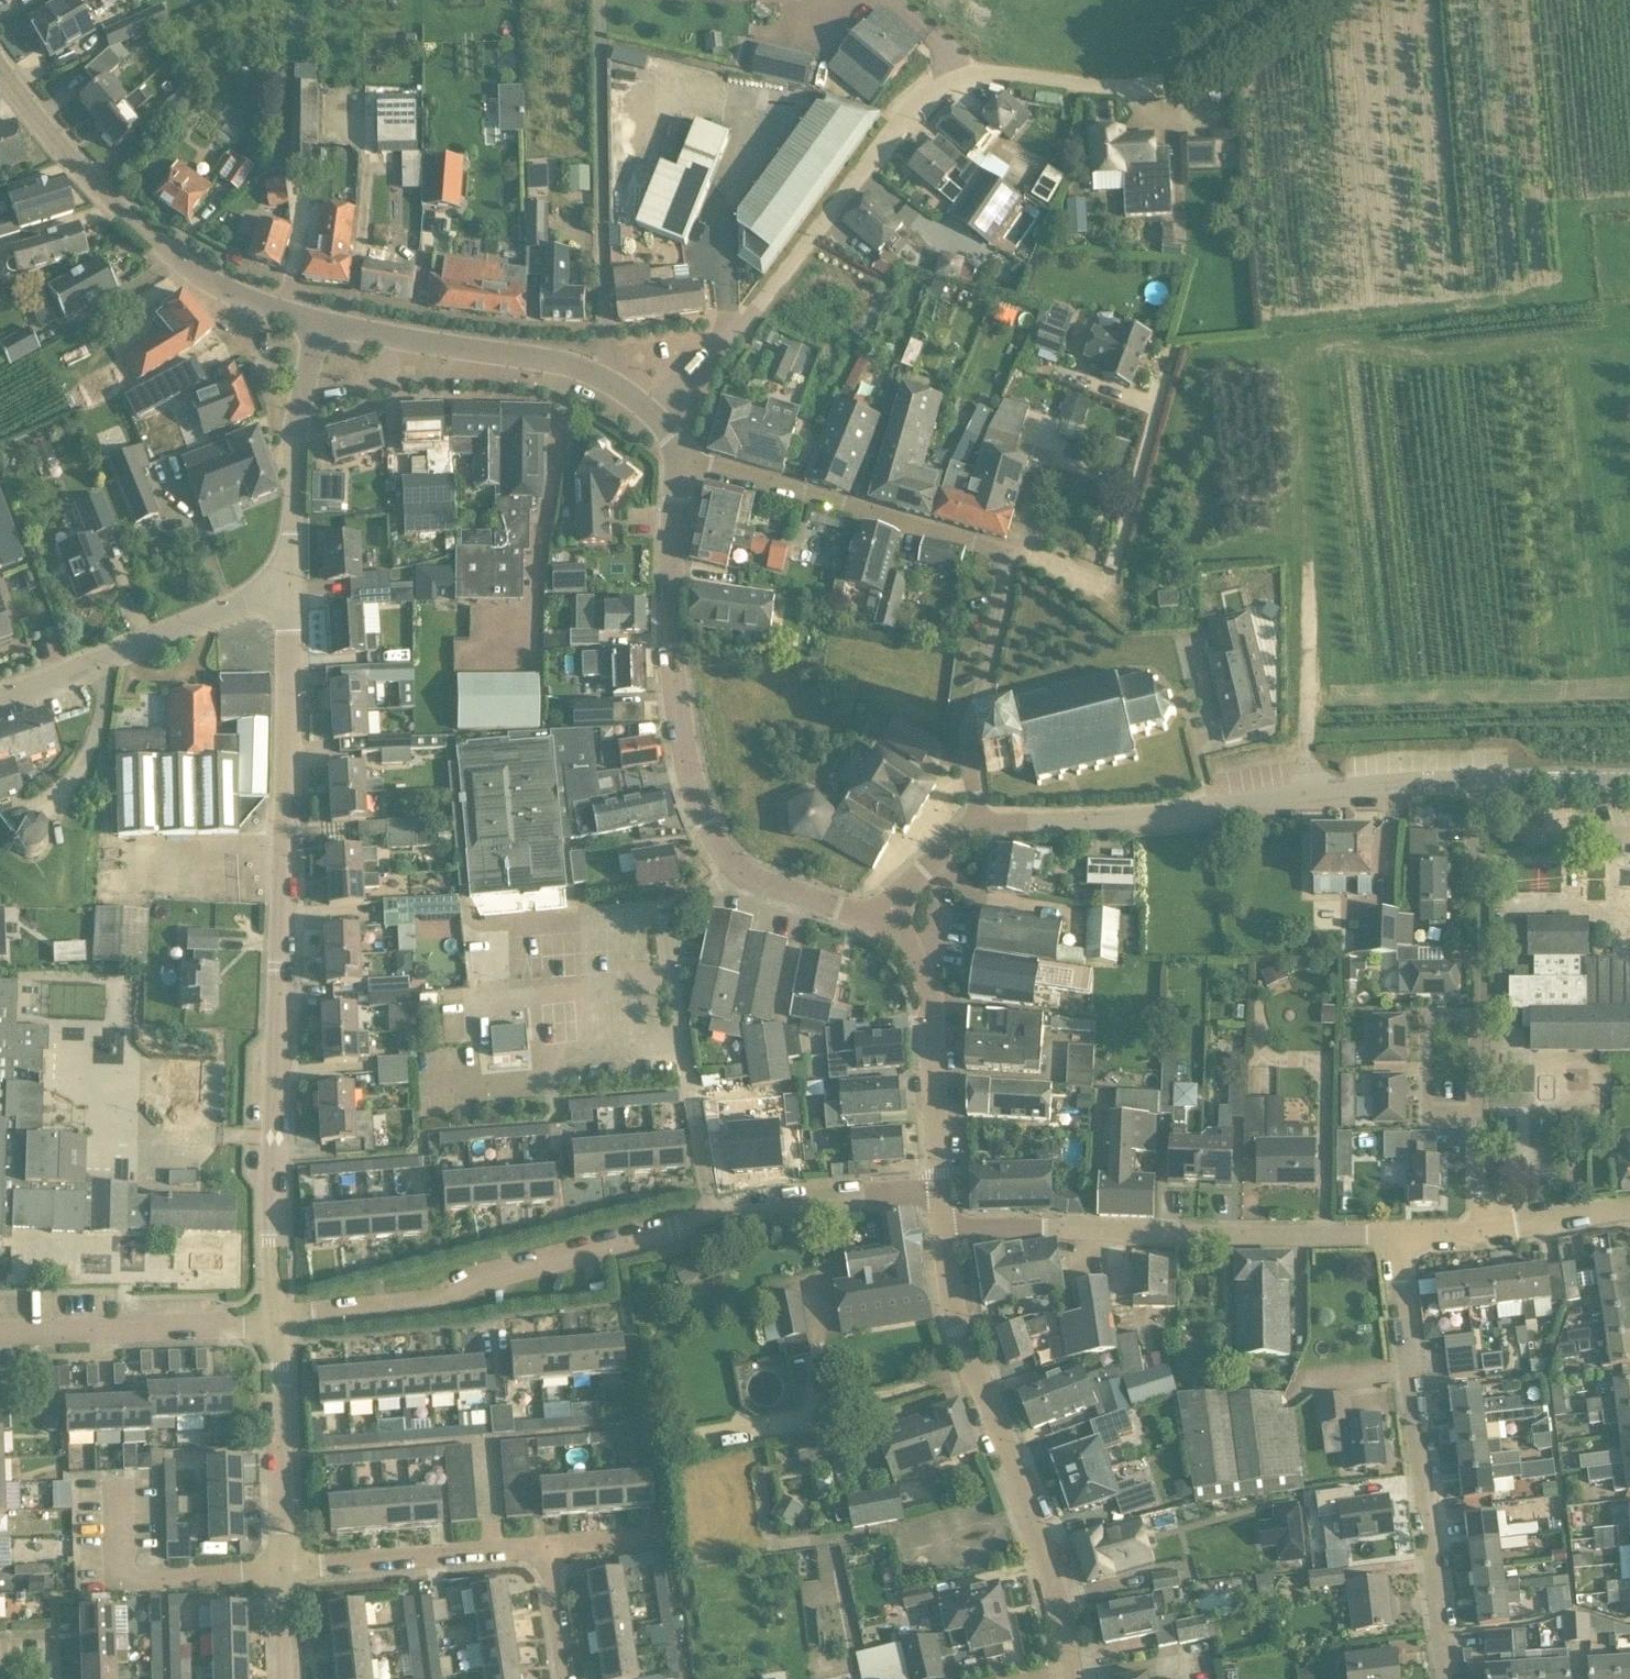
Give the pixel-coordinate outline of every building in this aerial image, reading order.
[(76,36),(89,28),(72,0),(71,0),(59,7),(57,4),(27,21),(48,57),(78,40),(76,36)] [(139,35),(168,24),(161,7),(132,18),(102,32),(110,50),(139,35)] [(908,61),(864,24),(840,53),(883,90),(908,61)] [(813,57),(760,45),(753,72),(806,85),(813,57)] [(83,71),(96,86),(79,100),(98,124),(123,103),(126,101),(106,77),(127,59),(116,47),(110,52),(108,50),(83,71)] [(296,81),(316,81),(316,67),(296,67),(296,81)] [(501,126),(525,126),(524,87),(500,88),(501,126)] [(997,101),(996,101),(995,102),(994,102),(993,103),(982,116),(981,117),(981,118),(982,119),(982,121),(991,129),(998,135),(1000,135),(1002,135),(1002,136),(1010,143),(1033,115),(1006,92),(997,101)] [(818,106),(739,216),(738,229),(739,230),(739,259),(763,278),(882,115),(827,96),(819,106),(818,106)] [(418,153),(418,98),(379,99),(380,154),(418,153)] [(143,128),(154,139),(178,112),(167,102),(143,128)] [(123,103),(98,124),(95,126),(114,150),(142,126),(123,103)] [(317,105),(295,104),(294,142),(316,143),(317,105)] [(957,105),(937,128),(968,155),(966,158),(979,170),(980,170),(981,170),(982,171),(989,161),(984,158),(1002,136),(1002,135),(1000,135),(998,135),(991,129),(988,132),(957,105)] [(638,227),(685,246),(731,136),(698,122),(678,171),(663,165),(638,227)] [(14,123),(0,128),(0,171),(26,162),(14,123)] [(1091,177),(1125,175),(1126,218),(1172,216),(1170,164),(1155,164),(1154,136),(1125,137),(1125,129),(1089,131),(1091,177)] [(1212,142),(1184,143),(1185,165),(1213,164),(1212,142)] [(312,145),(292,144),(292,175),(313,175),(312,145)] [(928,149),(910,171),(937,191),(954,170),(962,177),(960,179),(968,187),(979,171),(972,166),(956,152),(947,164),(928,149)] [(239,191),(244,185),(248,186),(258,171),(242,158),(237,164),(226,156),(213,173),(239,191)] [(445,157),(433,157),(423,156),(423,157),(423,159),(424,204),(429,204),(461,207),(465,159),(445,157)] [(526,187),(545,187),(544,164),(526,165),(526,187)] [(591,189),(590,165),(568,165),(569,190),(591,189)] [(1028,193),(1046,203),(1062,175),(1044,165),(1028,193)] [(180,179),(173,174),(156,198),(189,222),(213,188),(187,170),(180,179)] [(991,246),(1022,199),(981,170),(980,170),(979,170),(979,171),(968,187),(947,216),(991,246)] [(290,204),(285,177),(265,181),(270,208),(290,204)] [(72,216),(62,180),(44,185),(44,183),(34,186),(35,189),(8,197),(15,217),(0,221),(0,239),(19,233),(19,231),(72,216)] [(902,226),(868,196),(844,223),(878,253),(887,243),(894,235),(902,226)] [(1086,234),(1085,201),(1066,202),(1068,235),(1086,234)] [(543,278),(542,323),(585,324),(586,295),(568,294),(569,252),(550,251),(550,205),(527,205),(527,251),(528,251),(528,279),(543,278)] [(306,277),(305,281),(349,286),(352,262),(348,262),(351,246),(355,210),(325,206),(321,237),(311,235),(309,256),(308,256),(306,277)] [(247,219),(242,236),(258,241),(252,261),(282,270),(293,232),(263,223),(247,219)] [(384,269),(387,252),(386,252),(391,224),(363,220),(361,248),(371,249),(363,292),(413,301),(418,275),(384,269)] [(50,266),(85,256),(77,229),(42,239),(43,243),(12,252),(19,277),(50,268),(50,266)] [(890,252),(904,265),(921,245),(908,233),(890,252)] [(1183,247),(1163,245),(1162,258),(1182,260),(1183,247)] [(895,283),(904,267),(882,254),(872,270),(895,283)] [(972,280),(974,261),(937,257),(935,275),(972,280)] [(506,267),(446,260),(443,280),(431,278),(430,309),(526,321),(527,290),(527,271),(506,269),(506,267)] [(117,285),(112,275),(109,275),(101,261),(47,291),(48,292),(40,296),(56,326),(64,322),(118,292),(116,289),(117,285)] [(650,274),(649,267),(614,270),(621,324),(708,313),(704,284),(677,287),(675,271),(650,274)] [(167,282),(145,292),(150,303),(172,293),(167,282)] [(212,331),(181,295),(162,312),(164,314),(157,319),(168,331),(147,344),(143,347),(143,346),(127,356),(127,357),(122,360),(136,383),(141,379),(141,380),(186,352),(193,348),(212,331)] [(1017,310),(1001,304),(994,321),(1010,327),(1017,310)] [(1068,333),(1043,324),(1034,349),(1059,359),(1068,333)] [(1096,329),(1086,357),(1109,365),(1104,378),(1131,388),(1151,334),(1123,324),(1119,337),(1096,329)] [(0,348),(0,351),(9,368),(40,351),(29,331),(0,348)] [(912,341),(901,367),(914,372),(924,345),(921,344),(912,341)] [(786,384),(798,355),(782,349),(769,377),(786,384)] [(204,382),(192,361),(160,378),(171,400),(204,382)] [(216,392),(191,401),(204,437),(229,427),(254,418),(241,383),(240,383),(233,366),(218,372),(224,389),(216,392)] [(37,391),(24,367),(0,380),(0,410),(37,391)] [(73,388),(82,409),(109,396),(99,376),(73,388)] [(871,501),(898,510),(911,467),(921,470),(930,441),(942,401),(905,389),(871,501)] [(983,450),(977,471),(960,528),(1005,541),(1028,463),(1013,459),(1030,408),(1005,400),(988,431),(983,450)] [(725,402),(711,453),(783,475),(798,424),(802,410),(772,401),(768,415),(725,402)] [(839,401),(806,482),(849,495),(881,419),(839,401)] [(957,408),(945,404),(939,422),(952,426),(957,408)] [(438,408),(401,409),(401,412),(402,437),(415,437),(416,451),(425,450),(427,479),(451,478),(451,456),(450,419),(439,419),(438,408)] [(450,408),(450,419),(451,456),(472,455),(471,488),(497,487),(501,409),(450,408)] [(454,549),(454,601),(470,601),(493,601),(522,602),(523,553),(529,553),(529,514),(531,514),(531,499),(538,499),(542,480),(542,437),(545,437),(545,410),(545,409),(501,409),(497,487),(497,497),(494,497),(493,549),(491,549),(461,549),(454,549)] [(333,464),(382,449),(373,420),(325,435),(333,464)] [(966,463),(978,439),(966,433),(954,457),(966,463)] [(202,518),(249,501),(250,503),(277,493),(256,434),(226,444),(227,446),(181,462),(202,518)] [(612,508),(635,477),(604,454),(606,452),(605,445),(601,442),(594,442),(591,446),(592,452),(594,454),(574,480),(575,481),(577,545),(613,543),(612,537),(611,537),(611,526),(609,524),(608,505),(612,508)] [(158,515),(139,471),(148,467),(139,446),(109,458),(136,524),(158,515)] [(960,528),(977,471),(951,462),(948,472),(949,472),(947,481),(935,521),(960,528)] [(921,470),(911,467),(898,510),(930,519),(943,477),(921,470)] [(313,474),(312,512),(341,513),(342,474),(313,474)] [(452,478),(451,478),(427,479),(401,479),(403,537),(432,536),(455,535),(452,478)] [(704,505),(697,537),(733,545),(753,550),(755,539),(757,533),(748,531),(751,516),(756,496),(708,485),(704,504),(704,505)] [(95,537),(115,529),(102,496),(74,507),(87,537),(57,549),(77,601),(114,587),(95,537)] [(24,563),(0,497),(0,572),(24,563)] [(908,581),(889,576),(899,537),(860,526),(844,584),(873,592),(869,608),(880,611),(875,626),(894,631),(908,581)] [(359,529),(323,532),(325,579),(349,578),(350,590),(388,588),(388,570),(360,573),(359,529)] [(461,549),(491,549),(491,533),(461,533),(461,549)] [(697,537),(691,562),(727,570),(733,545),(697,537)] [(753,550),(752,553),(771,558),(768,570),(782,574),(789,547),(755,539),(753,550)] [(924,539),(918,563),(961,573),(967,548),(924,539)] [(771,637),(776,595),(695,585),(690,628),(771,637)] [(329,609),(332,656),(364,654),(364,653),(376,652),(375,637),(363,638),(362,607),(390,606),(389,592),(350,594),(351,607),(329,609)] [(1178,593),(1158,595),(1159,609),(1179,608),(1178,593)] [(592,632),(569,632),(569,648),(597,648),(597,633),(620,633),(620,635),(643,635),(642,603),(620,604),(620,607),(604,607),(591,607),(592,632)] [(10,640),(0,611),(0,644),(10,640)] [(1207,644),(1209,654),(1208,654),(1225,721),(1220,722),(1226,745),(1248,740),(1246,734),(1276,727),(1256,642),(1249,614),(1209,623),(1213,639),(1210,640),(1207,644)] [(645,692),(643,652),(580,655),(581,677),(600,676),(600,681),(610,680),(611,694),(645,692)] [(329,686),(330,713),(364,712),(376,711),(375,685),(401,684),(402,709),(414,709),(413,683),(414,683),(414,676),(413,665),(408,666),(408,665),(367,667),(367,669),(328,670),(329,686)] [(1095,680),(1092,681),(1094,685),(1079,689),(1077,685),(1074,686),(1075,690),(1060,694),(1059,690),(1055,690),(1057,695),(1042,699),(1040,695),(1037,696),(1039,700),(1021,705),(1019,700),(1016,701),(1023,726),(1001,729),(977,735),(982,757),(987,775),(988,776),(1012,770),(1012,772),(1018,775),(1022,774),(1025,770),(1024,767),(1032,764),(1038,787),(1041,786),(1040,782),(1058,778),(1059,782),(1062,781),(1061,776),(1076,773),(1077,778),(1081,777),(1079,772),(1094,768),(1095,774),(1098,773),(1096,767),(1113,764),(1114,769),(1117,768),(1116,763),(1133,758),(1134,763),(1137,763),(1132,737),(1145,734),(1146,738),(1149,738),(1148,732),(1161,730),(1164,734),(1167,732),(1164,727),(1170,719),(1176,720),(1176,716),(1170,715),(1171,711),(1170,706),(1169,701),(1172,700),(1170,696),(1165,699),(1156,694),(1157,688),(1155,688),(1154,685),(1158,682),(1156,680),(1152,683),(1149,681),(1150,676),(1147,675),(1146,680),(1136,682),(1135,676),(1119,680),(1117,675),(1114,676),(1116,680),(1096,684),(1095,680)] [(539,731),(538,676),(456,677),(457,732),(539,731)] [(215,738),(214,692),(169,693),(169,734),(115,735),(117,837),(237,835),(237,825),(258,800),(266,800),(268,678),(220,679),(220,692),(220,723),(237,722),(237,739),(215,738)] [(610,702),(569,703),(570,722),(570,731),(610,730),(610,702)] [(615,722),(640,722),(640,709),(615,709),(615,722)] [(27,776),(34,774),(30,760),(58,751),(44,711),(0,726),(0,802),(22,795),(21,789),(30,784),(27,776)] [(340,742),(365,741),(364,712),(330,713),(331,742),(340,742)] [(883,743),(922,766),(937,742),(898,719),(883,743)] [(465,747),(454,748),(469,898),(564,889),(560,841),(579,840),(572,806),(596,800),(589,731),(578,731),(507,736),(507,740),(465,744),(465,747)] [(379,739),(366,739),(366,741),(367,754),(380,753),(409,752),(409,750),(445,749),(444,737),(379,739)] [(341,755),(367,754),(366,741),(365,741),(340,742),(341,755)] [(647,742),(616,747),(615,744),(598,747),(601,767),(619,764),(620,772),(655,766),(651,741),(647,742)] [(410,764),(409,752),(380,753),(381,766),(410,764)] [(871,871),(872,869),(874,870),(898,830),(907,836),(936,787),(879,753),(824,842),(871,871)] [(363,795),(382,794),(381,781),(363,782),(362,766),(327,768),(329,797),(363,795)] [(822,840),(835,818),(804,786),(779,797),(774,804),(778,832),(822,840)] [(664,822),(658,793),(616,802),(615,796),(596,800),(572,806),(579,840),(595,836),(595,837),(647,826),(664,822)] [(330,824),(365,822),(363,795),(329,797),(330,824)] [(386,822),(386,836),(415,834),(415,824),(415,820),(386,822)] [(36,858),(42,854),(46,848),(48,840),(46,833),(42,827),(36,823),(29,821),(22,823),(15,827),(11,833),(10,840),(11,848),(15,854),(22,858),(29,859),(36,858)] [(1313,879),(1372,879),(1372,830),(1313,830),(1313,879)] [(1447,863),(1428,863),(1428,849),(1438,849),(1438,831),(1409,831),(1409,866),(1420,866),(1420,920),(1445,920),(1445,902),(1447,902),(1447,863)] [(429,834),(415,834),(386,836),(387,851),(416,850),(416,849),(429,848),(429,834)] [(324,851),(326,878),(377,875),(377,863),(376,863),(375,850),(359,851),(359,849),(324,851)] [(1027,896),(1030,875),(1048,878),(1052,851),(1034,849),(1033,855),(993,849),(986,890),(1027,896)] [(634,889),(647,887),(673,882),(673,880),(677,874),(675,867),(670,865),(668,851),(647,855),(629,857),(616,859),(619,877),(632,875),(634,889)] [(588,883),(583,852),(568,854),(572,885),(588,883)] [(1135,864),(1088,862),(1088,887),(1103,888),(1103,908),(1135,910),(1136,887),(1134,887),(1135,864)] [(361,890),(378,889),(377,875),(326,878),(328,906),(362,904),(361,890)] [(384,901),(385,915),(412,914),(412,917),(459,915),(458,897),(384,901)] [(1055,962),(1055,966),(1085,971),(1086,963),(1117,964),(1119,939),(1134,939),(1135,918),(1120,917),(1121,913),(1088,911),(1085,951),(1057,948),(1062,921),(984,908),(977,949),(1055,962)] [(146,965),(148,912),(95,910),(93,963),(146,965)] [(1367,929),(1357,929),(1356,954),(1397,955),(1397,947),(1398,914),(1398,912),(1367,910),(1367,929)] [(710,1034),(727,1037),(748,935),(751,921),(712,913),(691,1016),(713,1020),(710,1034)] [(412,914),(385,915),(385,928),(413,927),(412,917),(412,914)] [(1397,947),(1413,947),(1414,915),(1398,914),(1397,947)] [(1523,1010),(1523,1029),(1534,1029),(1534,1049),(1629,1049),(1629,965),(1622,961),(1613,960),(1586,960),(1586,954),(1588,954),(1588,921),(1531,921),(1531,955),(1535,955),(1535,979),(1510,979),(1510,1010),(1523,1010)] [(322,929),(323,957),(358,955),(356,927),(322,929)] [(186,949),(193,950),(192,967),(181,966),(179,1008),(214,1009),(216,968),(213,968),(214,950),(216,950),(217,932),(187,930),(186,949)] [(783,1025),(770,1022),(786,943),(748,935),(727,1037),(744,1041),(751,1089),(792,1082),(783,1025)] [(53,946),(54,964),(85,963),(84,944),(53,946)] [(1459,996),(1459,964),(1419,964),(1418,950),(1398,950),(1398,997),(1459,996)] [(804,953),(791,1016),(803,1018),(801,1033),(824,1038),(827,1023),(840,960),(804,953)] [(1090,997),(1094,972),(1085,971),(1055,966),(1037,963),(1037,962),(977,953),(971,998),(1031,1007),(1033,988),(1090,997)] [(358,955),(323,957),(324,984),(359,983),(358,955)] [(1345,960),(1345,983),(1357,983),(1357,960),(1345,960)] [(1268,986),(1287,976),(1280,962),(1261,972),(1268,986)] [(366,982),(367,995),(409,993),(408,979),(366,982)] [(96,1184),(83,1183),(84,1175),(85,1139),(40,1138),(42,1053),(48,1052),(48,1028),(15,1027),(18,983),(0,983),(0,1236),(8,1237),(8,1230),(81,1233),(81,1230),(123,1232),(123,1229),(172,1231),(172,1237),(181,1237),(181,1231),(232,1234),(233,1199),(169,1197),(169,1196),(165,1196),(165,1198),(135,1196),(135,1186),(96,1184)] [(367,1009),(410,1006),(409,993),(367,995),(367,1009)] [(419,997),(420,1008),(435,1008),(435,997),(419,997)] [(319,1009),(321,1036),(355,1034),(354,1007),(319,1009)] [(967,1070),(1042,1075),(1045,1028),(1053,1029),(1053,1030),(1092,1032),(1093,1021),(971,1013),(967,1070)] [(1405,1016),(1374,1016),(1374,1063),(1405,1063),(1405,1016)] [(832,1030),(826,1030),(828,1055),(845,1054),(846,1070),(903,1067),(901,1033),(858,1036),(857,1024),(832,1027),(832,1030)] [(524,1026),(490,1029),(492,1056),(526,1053),(524,1026)] [(322,1064),(357,1063),(356,1059),(368,1058),(367,1034),(355,1034),(321,1036),(322,1064)] [(1066,1089),(1081,1090),(1091,1090),(1094,1049),(1069,1046),(1066,1089)] [(1356,1056),(1342,1056),(1342,1068),(1356,1068),(1356,1056)] [(376,1059),(377,1073),(406,1072),(406,1058),(376,1059)] [(406,1072),(377,1073),(378,1087),(407,1085),(406,1072)] [(1355,1100),(1355,1076),(1341,1076),(1341,1100),(1355,1100)] [(1405,1076),(1374,1076),(1374,1122),(1405,1122),(1405,1076)] [(843,1104),(825,1105),(826,1129),(880,1126),(880,1116),(908,1114),(906,1093),(899,1094),(898,1079),(841,1084),(843,1104)] [(1202,1142),(1201,1180),(1219,1180),(1218,1185),(1231,1185),(1232,1130),(1233,1119),(1244,1119),(1245,1099),(1246,1081),(1230,1081),(1228,1108),(1220,1108),(1219,1130),(1209,1130),(1203,1136),(1202,1142)] [(824,1096),(823,1082),(805,1084),(806,1098),(824,1096)] [(967,1084),(965,1118),(1049,1121),(1050,1087),(967,1084)] [(317,1087),(318,1114),(352,1113),(350,1085),(317,1087)] [(1161,1091),(1160,1116),(1172,1116),(1172,1128),(1170,1183),(1183,1184),(1183,1179),(1201,1180),(1202,1142),(1203,1136),(1186,1135),(1188,1105),(1196,1105),(1196,1086),(1177,1086),(1177,1091),(1161,1091)] [(1159,1093),(1117,1093),(1117,1115),(1107,1114),(1104,1177),(1101,1177),(1100,1217),(1153,1218),(1154,1179),(1136,1178),(1137,1155),(1157,1155),(1158,1117),(1159,1093)] [(677,1094),(650,1096),(651,1107),(678,1105),(677,1094)] [(647,1097),(622,1099),(623,1110),(647,1107),(651,1107),(650,1096),(647,1097)] [(716,1096),(703,1099),(707,1125),(719,1124),(716,1096)] [(796,1096),(782,1096),(783,1120),(797,1119),(796,1096)] [(622,1099),(595,1101),(596,1111),(623,1110),(622,1099)] [(1244,1119),(1244,1162),(1250,1162),(1258,1162),(1258,1182),(1295,1182),(1295,1186),(1315,1186),(1315,1182),(1319,1177),(1319,1166),(1315,1161),(1315,1155),(1315,1140),(1268,1140),(1268,1127),(1268,1100),(1268,1099),(1245,1099),(1244,1119)] [(596,1111),(595,1101),(567,1103),(568,1114),(596,1111)] [(352,1113),(318,1114),(319,1144),(334,1143),(334,1156),(363,1154),(372,1154),(371,1112),(352,1113)] [(560,1151),(560,1147),(559,1142),(558,1129),(558,1126),(522,1129),(523,1139),(545,1137),(546,1153),(560,1151)] [(848,1167),(832,1169),(832,1178),(849,1176),(870,1174),(869,1162),(903,1160),(900,1128),(851,1132),(854,1163),(848,1164),(848,1167)] [(522,1129),(493,1131),(494,1141),(506,1140),(523,1139),(522,1129)] [(783,1130),(759,1132),(763,1170),(786,1168),(783,1130)] [(493,1131),(466,1133),(466,1144),(494,1141),(493,1131)] [(1339,1133),(1337,1151),(1351,1152),(1352,1132),(1339,1132),(1339,1133)] [(466,1133),(438,1136),(439,1146),(466,1144),(466,1133)] [(759,1133),(737,1135),(740,1170),(762,1169),(759,1133)] [(1438,1192),(1439,1192),(1440,1158),(1436,1158),(1437,1133),(1410,1133),(1410,1134),(1384,1134),(1384,1161),(1410,1161),(1416,1161),(1416,1187),(1412,1187),(1411,1206),(1438,1207),(1438,1192)] [(682,1170),(680,1137),(653,1139),(656,1173),(682,1170)] [(647,1140),(626,1141),(628,1175),(647,1173),(656,1173),(653,1139),(647,1140)] [(626,1141),(598,1143),(601,1177),(628,1175),(626,1141)] [(601,1177),(598,1143),(570,1145),(572,1179),(601,1177)] [(1042,1165),(970,1168),(970,1178),(971,1211),(1041,1208),(1052,1208),(1068,1214),(1083,1215),(1083,1213),(1084,1191),(1051,1189),(1050,1165),(1061,1164),(1061,1150),(1041,1151),(1042,1165)] [(1620,1157),(1624,1190),(1629,1189),(1629,1156),(1620,1157)] [(429,1158),(392,1161),(393,1172),(429,1169),(429,1158)] [(365,1174),(393,1172),(392,1161),(364,1163),(365,1174)] [(336,1166),(337,1177),(365,1174),(364,1163),(336,1166)] [(336,1166),(308,1168),(309,1179),(337,1177),(336,1166)] [(553,1202),(550,1169),(524,1171),(527,1205),(553,1202)] [(524,1171),(497,1173),(500,1207),(527,1205),(524,1171)] [(195,1173),(168,1173),(168,1186),(195,1187),(195,1173)] [(497,1173),(469,1175),(472,1209),(500,1207),(497,1173)] [(469,1175),(441,1177),(443,1211),(472,1209),(469,1175)] [(422,1201),(395,1203),(397,1237),(424,1235),(422,1201)] [(395,1203),(368,1205),(370,1239),(397,1237),(395,1203)] [(368,1205),(341,1207),(343,1241),(370,1239),(368,1205)] [(341,1207),(311,1209),(314,1243),(343,1241),(341,1207)] [(887,1247),(847,1253),(848,1260),(851,1281),(835,1284),(843,1333),(931,1318),(924,1272),(926,1272),(924,1260),(922,1247),(923,1246),(922,1235),(920,1235),(916,1213),(883,1218),(887,1247)] [(985,1305),(1065,1292),(1059,1260),(1056,1240),(976,1254),(977,1260),(985,1305)] [(1629,1282),(1625,1254),(1595,1258),(1596,1260),(1599,1286),(1629,1282)] [(699,1256),(675,1265),(683,1284),(706,1274),(699,1256)] [(1238,1282),(1239,1282),(1240,1356),(1290,1356),(1289,1282),(1292,1282),(1292,1257),(1237,1257),(1238,1282)] [(1135,1298),(1135,1308),(1146,1308),(1175,1308),(1175,1283),(1165,1283),(1166,1263),(1133,1263),(1132,1298),(1135,1298)] [(1575,1263),(1562,1265),(1566,1291),(1579,1289),(1575,1263)] [(1547,1267),(1547,1266),(1519,1269),(1523,1304),(1526,1323),(1536,1322),(1534,1303),(1551,1301),(1551,1306),(1565,1304),(1561,1264),(1547,1267)] [(1519,1269),(1491,1273),(1495,1307),(1523,1304),(1519,1269)] [(1491,1273),(1465,1276),(1469,1310),(1495,1307),(1491,1273)] [(1469,1310),(1465,1276),(1436,1279),(1441,1314),(1469,1310)] [(1067,1359),(1119,1351),(1107,1280),(1073,1286),(1078,1314),(1060,1317),(1067,1359)] [(1603,1313),(1629,1309),(1629,1291),(1629,1282),(1599,1286),(1603,1313)] [(1568,1302),(1580,1300),(1579,1289),(1566,1291),(1568,1302)] [(807,1335),(799,1294),(773,1299),(782,1341),(783,1341),(785,1353),(810,1348),(807,1335)] [(1591,1330),(1592,1331),(1593,1341),(1607,1339),(1629,1336),(1629,1309),(1603,1313),(1605,1328),(1591,1330)] [(1023,1324),(999,1333),(1004,1349),(1001,1350),(1005,1360),(1007,1359),(1009,1364),(1034,1356),(1028,1339),(1049,1332),(1044,1319),(1024,1326),(1023,1324)] [(1518,1346),(1529,1345),(1527,1329),(1516,1330),(1518,1346)] [(1576,1334),(1577,1344),(1593,1341),(1592,1331),(1576,1334)] [(1117,1338),(1124,1379),(1143,1374),(1137,1334),(1117,1338)] [(1443,1338),(1445,1351),(1475,1347),(1473,1335),(1443,1338)] [(1593,1341),(1595,1352),(1595,1353),(1600,1353),(1602,1368),(1611,1366),(1629,1364),(1629,1336),(1607,1339),(1593,1341)] [(592,1341),(595,1374),(622,1372),(622,1371),(641,1370),(634,1338),(619,1339),(592,1341)] [(565,1343),(568,1376),(595,1374),(592,1341),(565,1343)] [(1562,1361),(1580,1358),(1580,1354),(1595,1352),(1593,1341),(1577,1344),(1560,1346),(1562,1361)] [(565,1343),(538,1345),(540,1378),(568,1376),(565,1343)] [(512,1380),(540,1378),(538,1345),(509,1347),(509,1355),(498,1356),(500,1383),(512,1381),(512,1380)] [(1445,1351),(1447,1364),(1476,1360),(1475,1347),(1445,1351)] [(206,1372),(205,1351),(194,1352),(195,1372),(206,1372)] [(178,1352),(167,1353),(168,1373),(179,1373),(178,1352)] [(139,1354),(140,1374),(150,1374),(150,1354),(139,1354)] [(1504,1370),(1502,1354),(1481,1357),(1484,1373),(1504,1370)] [(483,1393),(480,1359),(453,1361),(456,1396),(483,1393)] [(1476,1360),(1447,1364),(1448,1378),(1478,1374),(1476,1360)] [(453,1361),(425,1363),(429,1398),(456,1396),(453,1361)] [(425,1363),(399,1366),(402,1400),(429,1398),(425,1363)] [(1083,1367),(1018,1389),(1024,1407),(1089,1385),(1092,1391),(1120,1381),(1124,1380),(1118,1364),(1086,1376),(1083,1367)] [(123,1366),(112,1367),(113,1386),(124,1386),(123,1366)] [(399,1366),(371,1368),(374,1402),(402,1400),(399,1366)] [(1133,1410),(1177,1395),(1168,1366),(1124,1381),(1133,1410)] [(97,1388),(96,1367),(85,1368),(87,1388),(97,1388)] [(59,1389),(69,1388),(68,1368),(57,1369),(59,1389)] [(371,1368),(344,1370),(347,1404),(374,1402),(371,1368)] [(344,1370),(316,1373),(319,1407),(347,1404),(344,1370)] [(1211,1379),(1190,1379),(1190,1393),(1212,1393),(1211,1379)] [(1130,1410),(1120,1381),(1092,1391),(1089,1385),(1024,1407),(1032,1429),(1096,1407),(1097,1407),(1101,1419),(1130,1410)] [(1629,1410),(1629,1382),(1615,1385),(1616,1399),(1618,1412),(1629,1410)] [(201,1384),(174,1385),(175,1417),(202,1417),(201,1384)] [(230,1384),(201,1384),(202,1417),(230,1416),(230,1384)] [(147,1418),(175,1417),(174,1385),(146,1386),(146,1398),(147,1418)] [(1523,1411),(1521,1399),(1484,1405),(1482,1389),(1452,1393),(1455,1418),(1523,1411)] [(1191,1395),(1179,1395),(1196,1504),(1304,1490),(1302,1476),(1294,1409),(1283,1410),(1281,1395),(1191,1395)] [(1383,1444),(1380,1416),(1352,1419),(1350,1396),(1318,1400),(1321,1424),(1343,1422),(1348,1469),(1381,1466),(1378,1444),(1383,1444)] [(146,1398),(120,1399),(121,1431),(147,1431),(147,1418),(146,1398)] [(94,1432),(93,1399),(62,1400),(63,1432),(94,1432)] [(120,1399),(93,1399),(94,1432),(121,1431),(120,1399)] [(1616,1399),(1587,1403),(1589,1416),(1603,1414),(1618,1412),(1616,1399)] [(934,1413),(876,1432),(892,1480),(950,1461),(950,1462),(976,1454),(960,1403),(933,1411),(934,1413)] [(626,1424),(640,1423),(647,1422),(645,1406),(632,1408),(632,1415),(625,1416),(625,1414),(598,1416),(599,1427),(626,1425),(626,1424)] [(488,1409),(490,1425),(491,1436),(513,1434),(512,1423),(510,1407),(488,1409)] [(1455,1418),(1458,1446),(1488,1443),(1486,1426),(1499,1425),(1535,1420),(1544,1414),(1543,1408),(1523,1411),(1455,1418)] [(1620,1424),(1622,1438),(1629,1437),(1629,1410),(1618,1412),(1603,1414),(1604,1424),(1604,1426),(1620,1424)] [(1058,1473),(1062,1486),(1108,1470),(1102,1451),(1120,1445),(1117,1436),(1131,1431),(1125,1413),(1092,1424),(1098,1442),(1053,1457),(1054,1460),(1049,1462),(1054,1475),(1058,1473)] [(1603,1414),(1589,1416),(1590,1425),(1604,1424),(1603,1414)] [(572,1429),(599,1427),(598,1416),(571,1418),(572,1429)] [(571,1418),(544,1421),(545,1432),(572,1429),(571,1418)] [(545,1432),(544,1421),(512,1423),(513,1434),(545,1432)] [(1533,1429),(1534,1437),(1549,1436),(1548,1421),(1533,1429)] [(641,1432),(619,1433),(619,1444),(652,1441),(651,1422),(647,1422),(640,1423),(641,1432)] [(460,1439),(491,1436),(490,1425),(459,1428),(460,1439)] [(459,1428),(431,1430),(432,1441),(460,1439),(459,1428)] [(406,1433),(407,1443),(432,1441),(431,1430),(406,1433)] [(800,1464),(831,1458),(832,1467),(854,1462),(846,1431),(795,1440),(800,1464)] [(406,1433),(377,1435),(378,1446),(407,1443),(406,1433)] [(619,1433),(590,1436),(591,1446),(619,1444),(619,1433)] [(377,1435),(351,1437),(352,1448),(378,1446),(377,1435)] [(590,1436),(564,1438),(565,1448),(591,1446),(590,1436)] [(1549,1436),(1534,1437),(1536,1448),(1540,1451),(1551,1450),(1549,1436)] [(351,1437),(322,1439),(323,1450),(352,1448),(351,1437)] [(1587,1470),(1629,1464),(1629,1437),(1622,1438),(1624,1454),(1610,1456),(1594,1458),(1580,1460),(1581,1471),(1587,1470)] [(565,1448),(564,1438),(539,1440),(539,1451),(565,1448)] [(527,1458),(526,1441),(499,1443),(501,1460),(527,1458)] [(1488,1443),(1458,1446),(1461,1473),(1514,1467),(1520,1467),(1519,1454),(1502,1456),(1500,1441),(1488,1443)] [(445,1465),(471,1463),(470,1445),(443,1448),(444,1458),(445,1465)] [(122,1470),(150,1469),(149,1455),(136,1456),(136,1446),(121,1447),(122,1470)] [(443,1448),(406,1451),(407,1462),(430,1459),(444,1458),(443,1448)] [(406,1451),(379,1453),(380,1464),(407,1462),(406,1451)] [(379,1453),(350,1455),(351,1466),(380,1464),(379,1453)] [(350,1455),(323,1458),(325,1468),(351,1466),(350,1455)] [(241,1487),(240,1458),(205,1458),(206,1487),(241,1487)] [(528,1461),(527,1458),(501,1460),(502,1476),(528,1473),(528,1461)] [(174,1461),(163,1462),(164,1469),(164,1489),(175,1488),(174,1461)] [(473,1478),(471,1463),(445,1465),(446,1480),(473,1478)] [(1514,1467),(1461,1473),(1464,1501),(1494,1498),(1492,1482),(1521,1478),(1522,1482),(1556,1478),(1554,1463),(1520,1467),(1514,1467)] [(1587,1470),(1590,1483),(1613,1481),(1615,1493),(1629,1491),(1629,1493),(1629,1464),(1587,1470)] [(1072,1513),(1117,1498),(1123,1516),(1156,1504),(1150,1485),(1135,1490),(1132,1481),(1114,1487),(1108,1470),(1062,1486),(1066,1497),(1062,1498),(1066,1511),(1071,1510),(1072,1513)] [(529,1485),(528,1473),(502,1476),(503,1487),(529,1485)] [(647,1473),(621,1476),(624,1509),(651,1507),(648,1473),(647,1473)] [(624,1509),(621,1476),(594,1478),(596,1511),(624,1509)] [(474,1493),(473,1478),(446,1480),(447,1495),(474,1493)] [(594,1478),(567,1480),(570,1513),(596,1511),(594,1478)] [(567,1480),(538,1482),(541,1516),(570,1513),(567,1480)] [(503,1487),(504,1498),(530,1495),(529,1485),(503,1487)] [(206,1487),(207,1515),(242,1514),(241,1487),(206,1487)] [(906,1521),(898,1487),(847,1497),(849,1510),(836,1513),(838,1523),(851,1520),(853,1531),(906,1521)] [(164,1489),(165,1516),(176,1516),(178,1516),(178,1498),(175,1498),(175,1488),(164,1489)] [(439,1524),(436,1490),(409,1492),(412,1527),(439,1524)] [(1352,1491),(1317,1496),(1320,1520),(1343,1517),(1346,1540),(1391,1534),(1387,1501),(1354,1505),(1352,1491)] [(409,1492),(382,1494),(385,1529),(412,1527),(409,1492)] [(447,1495),(448,1508),(475,1505),(474,1493),(447,1495)] [(382,1494),(355,1497),(358,1531),(385,1529),(382,1494)] [(505,1519),(532,1517),(530,1495),(504,1498),(505,1519)] [(358,1531),(355,1497),(326,1499),(330,1533),(358,1531)] [(782,1502),(777,1511),(779,1520),(788,1525),(797,1522),(802,1514),(799,1505),(795,1502),(791,1500),(782,1502)] [(475,1505),(448,1508),(450,1524),(476,1521),(475,1505)] [(1298,1509),(1274,1512),(1276,1530),(1279,1549),(1281,1567),(1305,1564),(1298,1509)] [(208,1542),(242,1541),(242,1514),(207,1515),(208,1542)] [(1466,1518),(1469,1546),(1499,1542),(1496,1514),(1466,1518)] [(165,1516),(165,1544),(166,1544),(176,1544),(176,1516),(165,1516)] [(1140,1520),(1076,1539),(1089,1585),(1154,1567),(1140,1520)] [(1602,1529),(1603,1540),(1619,1539),(1618,1528),(1602,1529)] [(1529,1548),(1528,1538),(1514,1540),(1515,1550),(1529,1548)] [(1619,1539),(1603,1540),(1603,1550),(1629,1548),(1629,1538),(1619,1539)] [(1499,1542),(1469,1546),(1473,1573),(1502,1569),(1500,1552),(1515,1550),(1514,1540),(1499,1542)] [(1327,1555),(1329,1571),(1343,1569),(1350,1568),(1348,1552),(1327,1555)] [(655,1593),(667,1592),(661,1556),(650,1557),(655,1593)] [(1589,1558),(1573,1559),(1574,1569),(1590,1568),(1589,1558)] [(1311,1591),(1346,1587),(1343,1569),(1309,1574),(1311,1591)] [(1473,1573),(1476,1598),(1520,1593),(1535,1591),(1554,1589),(1569,1588),(1568,1577),(1553,1579),(1553,1578),(1518,1583),(1518,1580),(1504,1582),(1502,1569),(1473,1573)] [(590,1603),(624,1598),(620,1571),(586,1576),(590,1603)] [(1154,1593),(1180,1589),(1177,1572),(1152,1575),(1154,1593)] [(1270,1574),(1249,1576),(1251,1603),(1271,1602),(1270,1574)] [(1354,1631),(1392,1627),(1386,1579),(1348,1584),(1354,1631)] [(1606,1594),(1629,1592),(1629,1581),(1605,1583),(1606,1594)] [(509,1614),(505,1584),(471,1589),(475,1619),(509,1614)] [(999,1586),(958,1595),(959,1600),(940,1605),(946,1628),(964,1624),(964,1619),(1005,1610),(999,1586)] [(930,1588),(901,1594),(905,1611),(934,1604),(930,1588)] [(1573,1610),(1571,1589),(1546,1592),(1549,1613),(1573,1610)] [(655,1593),(659,1621),(670,1619),(667,1592),(655,1593)] [(1607,1604),(1629,1602),(1629,1592),(1606,1594),(1607,1604)] [(1521,1604),(1520,1593),(1476,1598),(1479,1626),(1509,1622),(1507,1606),(1521,1604)] [(419,1597),(423,1625),(434,1624),(430,1597),(419,1597)] [(412,1598),(401,1600),(404,1626),(415,1624),(412,1598)] [(590,1603),(594,1631),(628,1626),(624,1598),(590,1603)] [(112,1601),(78,1602),(78,1609),(79,1638),(113,1637),(112,1608),(112,1601)] [(1152,1601),(1100,1611),(1106,1644),(1157,1635),(1159,1649),(1179,1645),(1180,1646),(1210,1641),(1205,1618),(1176,1623),(1175,1619),(1156,1622),(1152,1601)] [(331,1634),(365,1631),(363,1602),(328,1606),(331,1634)] [(209,1605),(210,1634),(245,1633),(244,1604),(209,1605)] [(167,1608),(168,1636),(179,1635),(178,1608),(167,1608)] [(148,1609),(149,1636),(161,1635),(160,1609),(148,1609)] [(964,1624),(946,1628),(947,1635),(901,1645),(901,1644),(866,1652),(865,1652),(856,1655),(862,1678),(944,1678),(937,1647),(951,1643),(953,1652),(970,1648),(971,1655),(986,1651),(989,1661),(1005,1657),(1002,1647),(1013,1644),(1005,1610),(964,1619),(964,1624)] [(475,1619),(479,1644),(513,1639),(509,1614),(475,1619)] [(1589,1616),(1575,1617),(1577,1644),(1591,1643),(1589,1616)] [(1563,1618),(1557,1619),(1557,1632),(1564,1631),(1564,1644),(1577,1644),(1575,1617),(1563,1618)] [(659,1621),(664,1649),(674,1647),(670,1619),(659,1621)] [(404,1626),(408,1652),(419,1650),(415,1624),(404,1626)] [(426,1651),(437,1650),(434,1624),(423,1625),(426,1651)] [(1614,1625),(1614,1637),(1629,1637),(1629,1628),(1614,1625)] [(594,1631),(598,1659),(632,1653),(628,1626),(594,1631)] [(331,1634),(334,1661),(368,1657),(365,1631),(331,1634)] [(1542,1664),(1526,1665),(1525,1645),(1524,1632),(1512,1633),(1515,1678),(1542,1678),(1542,1664)] [(210,1634),(211,1660),(246,1660),(245,1633),(210,1634)] [(1487,1669),(1488,1678),(1515,1678),(1512,1633),(1486,1634),(1487,1648),(1499,1647),(1500,1654),(1500,1668),(1487,1669)] [(161,1662),(161,1635),(149,1636),(150,1662),(161,1662)] [(180,1660),(179,1635),(168,1636),(169,1660),(180,1660)] [(113,1637),(79,1638),(80,1667),(114,1666),(127,1666),(127,1653),(114,1653),(113,1637)] [(479,1644),(483,1671),(516,1666),(513,1639),(479,1644)] [(644,1678),(679,1678),(674,1647),(664,1649),(668,1675),(644,1678)] [(412,1678),(417,1678),(422,1678),(419,1650),(408,1652),(412,1678)] [(426,1651),(430,1678),(440,1677),(437,1650),(426,1651)] [(1541,1653),(1542,1664),(1542,1678),(1569,1678),(1568,1664),(1568,1651),(1553,1652),(1541,1653)] [(632,1653),(598,1659),(601,1678),(636,1678),(632,1653)] [(1395,1653),(1347,1659),(1349,1673),(1358,1672),(1359,1678),(1398,1678),(1395,1653)] [(336,1678),(371,1678),(368,1657),(334,1661),(336,1678)] [(170,1678),(181,1678),(180,1660),(169,1660),(170,1678)] [(212,1678),(246,1678),(246,1660),(211,1660),(212,1678)] [(1616,1661),(1617,1678),(1629,1678),(1629,1660),(1616,1661)] [(1590,1678),(1617,1678),(1616,1661),(1589,1663),(1590,1678)] [(151,1678),(162,1678),(161,1662),(150,1662),(151,1678)] [(80,1667),(81,1678),(115,1678),(114,1666),(80,1667)] [(483,1671),(484,1678),(518,1678),(516,1666),(483,1671)]
